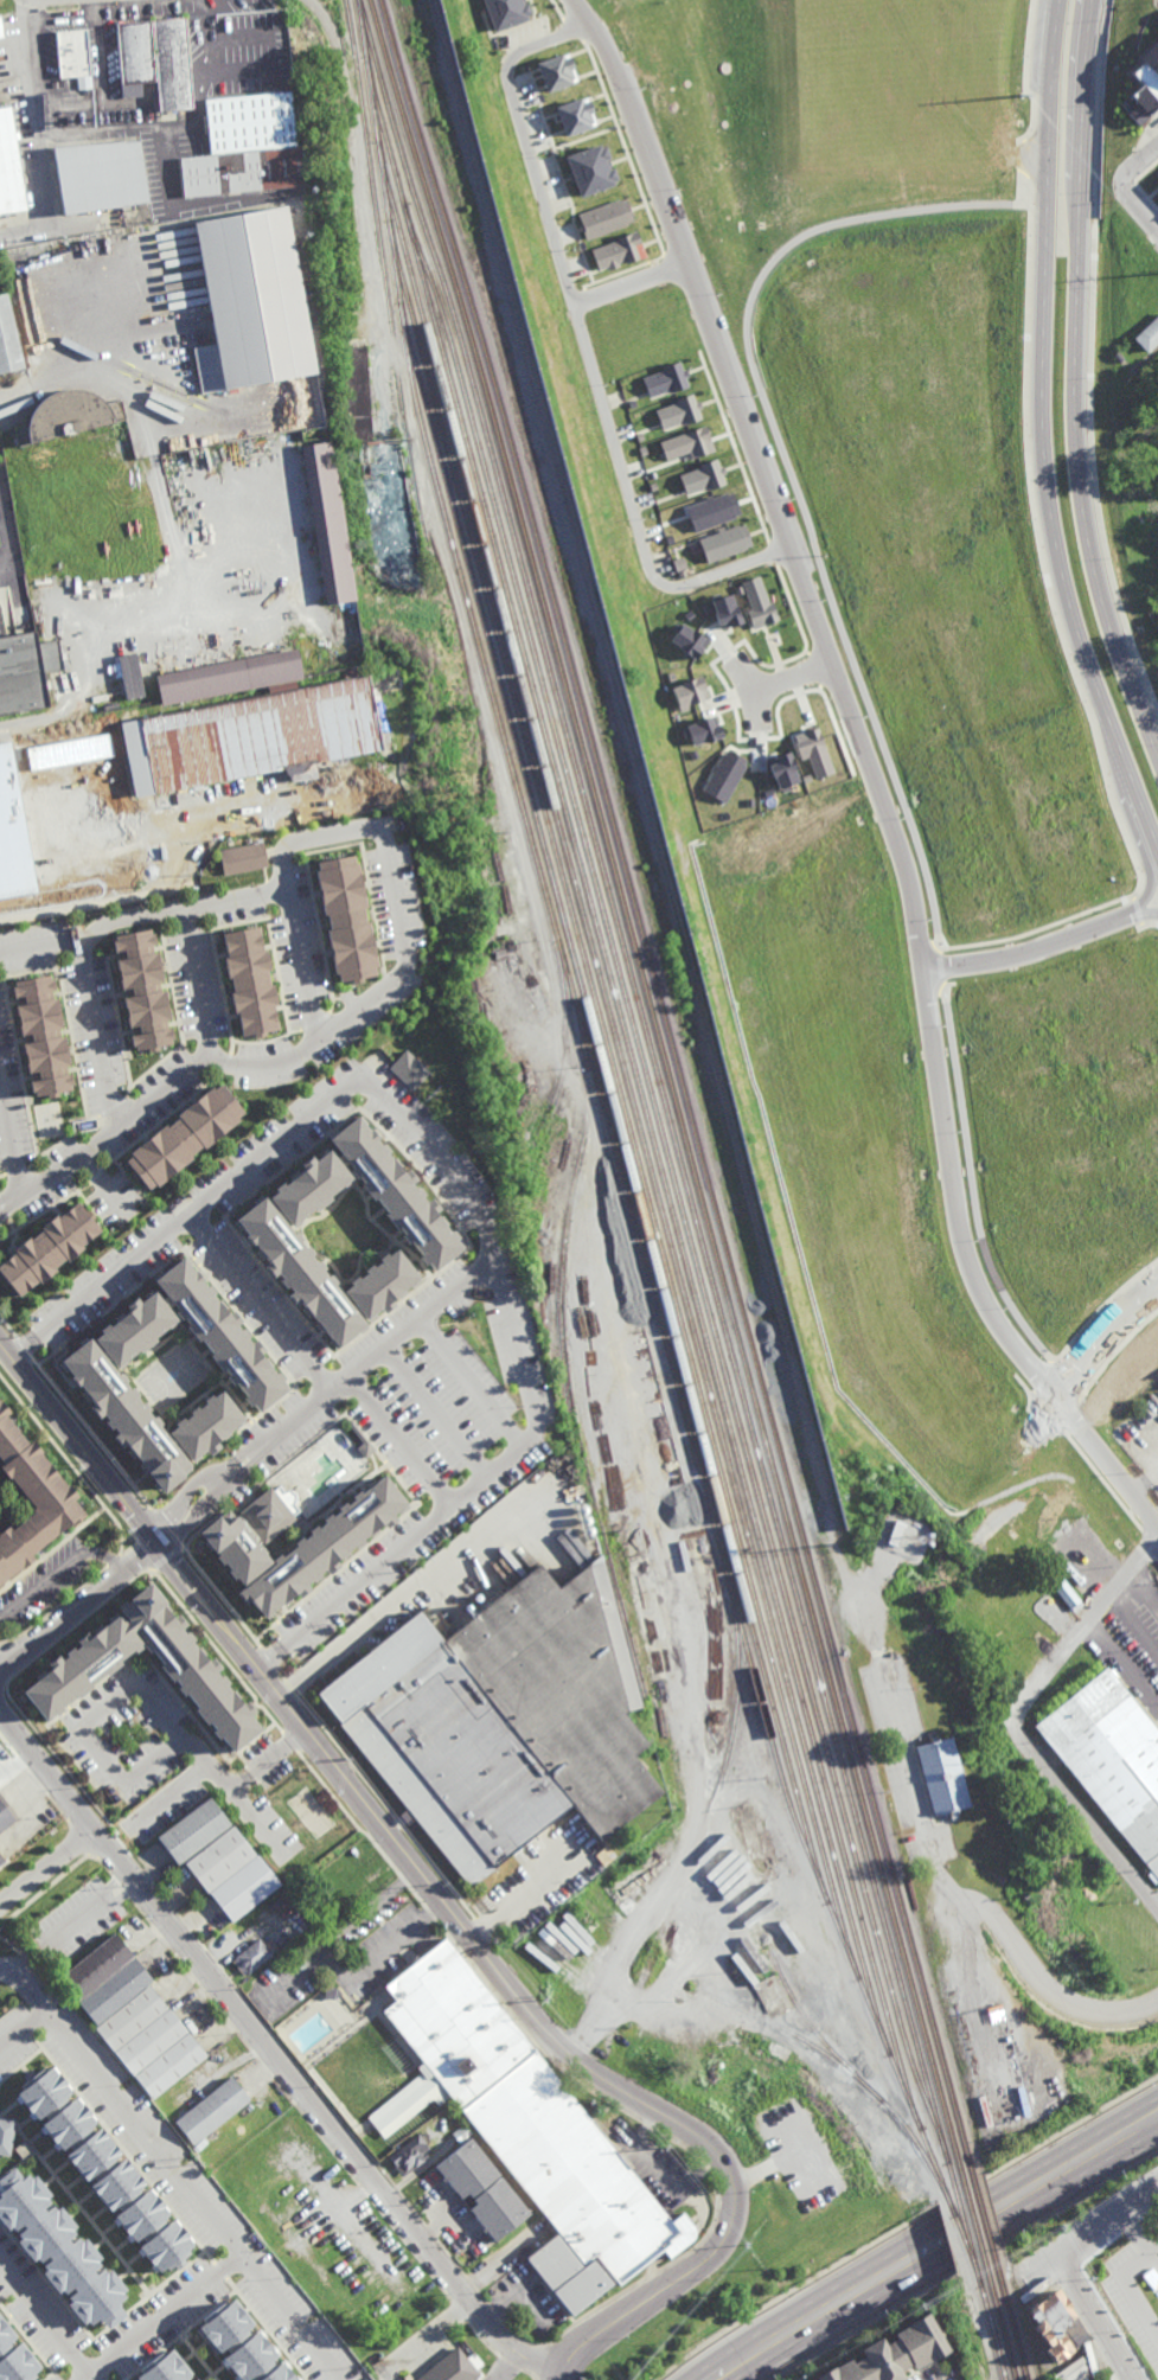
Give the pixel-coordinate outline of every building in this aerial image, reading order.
[(493,31),(531,19),(525,0),(483,0),(493,31)] [(161,113),(154,21),(187,18),(196,110),(161,113)] [(122,84),(117,24),(153,21),(158,82),(122,84)] [(92,89),(78,90),(77,78),(68,79),(69,87),(62,87),(57,32),(88,30),(92,89)] [(1137,59),(1141,63),(1130,73),(1141,85),(1128,96),(1137,105),(1127,114),(1137,126),(1157,107),(1157,40),(1137,59)] [(547,93),(574,84),(569,71),(574,69),(569,53),(537,64),(547,93)] [(212,154),(206,98),(289,91),(294,146),(212,154)] [(587,97),(556,109),(566,137),(593,127),(588,114),(593,112),(587,97)] [(28,211),(0,216),(0,109),(11,107),(28,211)] [(66,217),(56,148),(141,142),(151,203),(66,217)] [(578,197),(616,185),(608,159),(609,159),(605,144),(566,156),(578,197)] [(186,197),(183,159),(302,147),(306,186),(186,197)] [(634,224),(625,198),(577,214),(586,240),(634,224)] [(201,391),(193,348),(217,345),(196,223),(284,207),(313,372),(201,391)] [(590,249),(598,272),(645,256),(637,233),(590,249)] [(25,366),(0,372),(0,297),(9,295),(25,366)] [(1157,343),(1157,315),(1133,338),(1147,353),(1157,343)] [(687,387),(681,364),(641,376),(648,398),(687,387)] [(110,399),(122,397),(127,416),(15,443),(14,436),(18,435),(14,423),(28,420),(39,401),(49,391),(60,385),(76,384),(90,386),(101,392),(110,399)] [(654,408),(662,431),(702,418),(694,395),(654,408)] [(665,461),(688,453),(690,459),(713,452),(704,427),(659,442),(665,461)] [(326,603),(300,444),(330,440),(354,599),(326,603)] [(678,473),(685,495),(725,484),(718,461),(678,473)] [(692,532),(740,516),(731,491),(684,507),(692,532)] [(697,539),(706,563),(751,547),(743,524),(723,530),(697,539)] [(740,582),(749,611),(746,612),(751,629),(775,622),(761,576),(740,582)] [(719,631),(741,624),(730,594),(709,602),(719,631)] [(669,644),(696,659),(707,639),(680,624),(669,644)] [(49,709),(34,636),(0,643),(0,718),(49,709)] [(158,703),(153,674),(296,648),(301,677),(158,703)] [(144,696),(136,653),(118,656),(126,700),(144,696)] [(708,699),(701,677),(671,686),(678,708),(708,699)] [(123,724),(137,800),(380,754),(366,678),(123,724)] [(685,725),(691,746),(721,737),(715,716),(685,725)] [(132,879),(103,725),(0,744),(0,904),(132,879)] [(813,779),(830,775),(820,728),(792,734),(798,760),(808,758),(813,779)] [(702,793),(726,804),(746,759),(721,749),(702,793)] [(797,783),(788,753),(766,759),(775,790),(797,783)] [(222,875),(266,867),(262,842),(218,850),(222,875)] [(334,982),(375,976),(357,855),(316,862),(334,982)] [(224,932),(236,1038),(265,1035),(265,1031),(276,1030),(267,950),(261,951),(258,928),(224,932)] [(171,1045),(153,929),(112,935),(115,956),(121,994),(123,993),(128,1028),(137,1027),(139,1034),(131,1035),(133,1051),(171,1045)] [(52,975),(12,981),(15,998),(23,997),(24,1004),(16,1006),(21,1036),(30,1035),(31,1042),(23,1044),(28,1074),(37,1072),(39,1080),(31,1081),(33,1097),(72,1090),(64,1037),(62,1037),(52,975)] [(388,1068),(412,1090),(428,1072),(405,1050),(388,1068)] [(123,1158),(148,1191),(245,1116),(220,1083),(123,1158)] [(291,1227),(356,1177),(429,1274),(462,1249),(359,1114),(325,1140),(331,1148),(314,1161),(313,1160),(264,1197),(234,1220),(333,1351),(366,1325),(363,1321),(380,1309),(380,1310),(419,1281),(395,1249),(339,1291),(291,1227)] [(33,1231),(30,1224),(55,1211),(58,1217),(33,1231)] [(51,1231),(49,1226),(55,1222),(57,1228),(51,1231)] [(57,1254),(52,1246),(65,1237),(70,1246),(57,1254)] [(121,1260),(117,1254),(123,1248),(128,1253),(121,1260)] [(1,1275),(0,1273),(0,1268),(4,1266),(8,1272),(36,1253),(41,1262),(0,1291),(0,1276),(1,1275)] [(116,1369),(182,1319),(254,1415),(287,1390),(260,1353),(264,1351),(255,1340),(251,1343),(237,1324),(240,1322),(232,1310),(227,1314),(184,1257),(151,1282),(157,1289),(140,1302),(136,1298),(125,1306),(129,1311),(91,1339),(90,1338),(59,1361),(159,1494),(192,1469),(116,1369)] [(241,1325),(277,1369),(340,1316),(303,1272),(241,1325)] [(119,1406),(165,1463),(225,1414),(179,1357),(119,1406)] [(190,1462),(205,1451),(208,1456),(219,1448),(215,1443),(244,1422),(221,1390),(166,1431),(190,1462)] [(24,1570),(25,1572),(36,1562),(33,1559),(85,1516),(73,1503),(79,1498),(70,1488),(69,1489),(43,1457),(45,1455),(34,1442),(30,1446),(7,1419),(12,1415),(2,1403),(1,1405),(0,1403),(0,1460),(5,1466),(0,1470),(8,1482),(11,1479),(37,1510),(33,1512),(36,1515),(13,1533),(9,1528),(0,1536),(0,1590),(24,1570)] [(200,1534),(265,1619),(410,1506),(383,1472),(311,1529),(271,1479),(200,1534)] [(321,1700),(474,1890),(578,1806),(607,1842),(663,1798),(625,1722),(595,1568),(562,1594),(542,1569),(443,1648),(421,1619),(321,1700)] [(30,1722),(0,1682),(0,1673),(142,1572),(215,1674),(160,1713),(122,1659),(30,1722)] [(1072,1612),(1082,1604),(1063,1579),(1053,1587),(1072,1612)] [(1157,1884),(1157,1731),(1109,1667),(1035,1723),(1157,1884)] [(932,1815),(968,1807),(953,1737),(916,1746),(932,1815)] [(184,1779),(180,1773),(186,1768),(191,1773),(184,1779)] [(175,1866),(154,1838),(207,1798),(228,1826),(175,1866)] [(13,1818),(0,1829),(0,1802),(13,1818)] [(205,1895),(181,1866),(230,1826),(254,1856),(205,1895)] [(778,1841),(782,1838),(785,1845),(780,1847),(785,1860),(778,1862),(770,1840),(778,1837),(778,1841)] [(256,1875),(252,1869),(260,1864),(263,1869),(256,1875)] [(264,1895),(254,1879),(268,1868),(280,1885),(264,1895)] [(237,1900),(224,1911),(228,1915),(210,1930),(194,1911),(205,1902),(204,1902),(212,1895),(213,1898),(226,1887),(237,1900)] [(296,1899),(292,1893),(298,1888),(303,1894),(296,1899)] [(283,1915),(279,1908),(290,1899),(296,1905),(283,1915)] [(587,1930),(572,1911),(582,1904),(596,1922),(587,1930)] [(247,1918),(244,1920),(254,1934),(229,1953),(228,1952),(225,1954),(215,1940),(217,1938),(216,1937),(242,1917),(242,1918),(244,1915),(247,1918)] [(75,2003),(57,1979),(114,1933),(132,1957),(75,2003)] [(247,1975),(245,1973),(243,1976),(232,1962),(235,1959),(233,1957),(257,1939),(271,1956),(247,1975)] [(671,2222),(682,2213),(692,2227),(693,2232),(693,2235),(692,2238),(668,2256),(661,2247),(616,2284),(594,2256),(583,2264),(380,2010),(394,2000),(384,1988),(444,1939),(671,2222)] [(94,2027),(76,2003),(133,1959),(151,1982),(94,2027)] [(111,2049),(95,2028),(148,1986),(165,2008),(111,2049)] [(130,2073),(111,2049),(165,2008),(183,2030),(130,2073)] [(151,2098),(132,2073),(185,2032),(204,2055),(151,2098)] [(785,2059),(766,2050),(770,2040),(789,2048),(785,2059)] [(19,2087),(21,2091),(17,2094),(160,2273),(193,2247),(47,2065),(19,2087)] [(192,2144),(173,2120),(229,2075),(248,2099),(192,2144)] [(11,2155),(17,2123),(0,2119),(0,2153),(11,2155)] [(459,2143),(452,2133),(463,2124),(471,2133),(459,2143)] [(402,2176),(394,2165),(395,2165),(388,2156),(416,2133),(428,2149),(424,2151),(428,2157),(402,2176)] [(471,2196),(466,2192),(459,2197),(433,2165),(468,2137),(498,2174),(471,2196)] [(0,2189),(0,2216),(4,2220),(9,2214),(18,2225),(9,2232),(27,2252),(32,2248),(39,2257),(32,2261),(52,2285),(57,2282),(62,2286),(57,2291),(85,2324),(88,2322),(92,2328),(98,2323),(105,2333),(127,2315),(116,2302),(123,2296),(19,2173),(0,2189)] [(494,2241),(468,2208),(474,2202),(471,2199),(499,2176),(529,2213),(494,2241)] [(570,2316),(525,2258),(556,2233),(582,2267),(594,2258),(613,2283),(570,2316)] [(1072,2351),(1057,2329),(1075,2316),(1056,2289),(1022,2314),(1057,2362),(1072,2351)] [(200,2328),(217,2348),(223,2342),(231,2352),(223,2359),(241,2379),(245,2376),(249,2379),(299,2379),(232,2301),(200,2328)] [(815,2379),(894,2379),(947,2349),(925,2311),(813,2376),(815,2379)] [(38,2378),(35,2379),(0,2379),(0,2316),(5,2322),(18,2337),(12,2343),(15,2348),(21,2344),(23,2346),(25,2342),(31,2349),(27,2352),(37,2361),(38,2359),(44,2366),(40,2367),(41,2369),(36,2374),(38,2378)] [(481,2374),(474,2379),(415,2379),(458,2346),(481,2374)] [(136,2375),(140,2379),(195,2379),(168,2348),(136,2375)]
